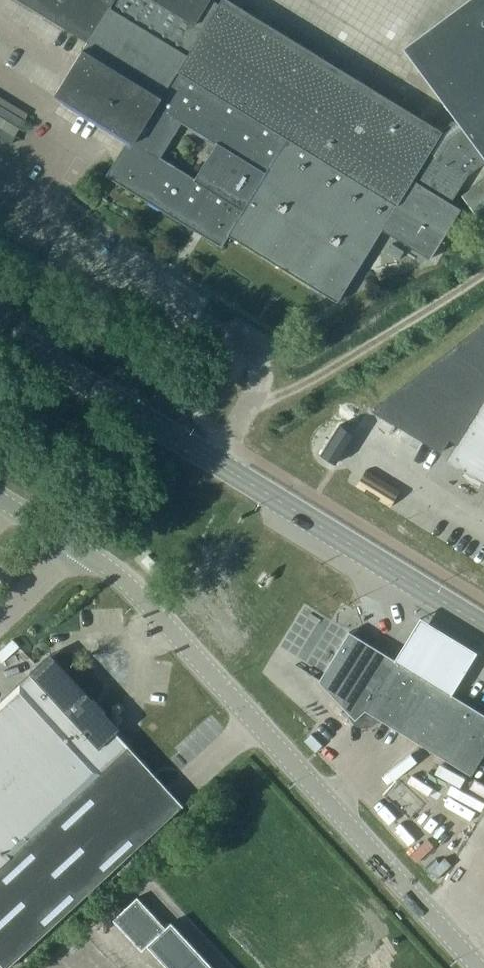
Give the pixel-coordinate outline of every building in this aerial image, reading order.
[(87,41),(55,94),(133,141),(133,142),(130,147),(125,143),(106,175),(221,246),(229,234),(337,301),(382,229),(430,258),(461,208),(450,202),(468,174),(483,163),(483,0),(475,0),(411,47),(462,116),(442,130),(230,0),(221,0),(219,4),(213,0),(20,0),(87,41)] [(11,144),(25,120),(0,105),(0,137),(11,144)] [(483,218),(483,178),(461,194),(480,221),(483,218)] [(372,409),(391,421),(394,417),(438,445),(436,448),(441,451),(449,438),(457,442),(447,459),(483,481),(483,323),(372,409)] [(418,616),(392,657),(427,678),(428,675),(439,681),(437,685),(448,692),(474,650),(418,616)] [(349,631),(320,680),(355,717),(356,718),(362,723),(371,722),(376,716),(427,747),(456,765),(471,774),(483,753),(483,713),(448,692),(437,685),(439,681),(428,675),(427,678),(392,657),(349,631)] [(10,856),(10,855),(127,747),(114,733),(120,728),(51,654),(0,702),(0,865),(10,856)] [(10,856),(0,865),(0,963),(4,967),(7,967),(182,806),(127,747),(10,855),(10,856)] [(113,920),(141,950),(147,945),(169,967),(213,967),(171,923),(165,927),(138,897),(113,920)]
